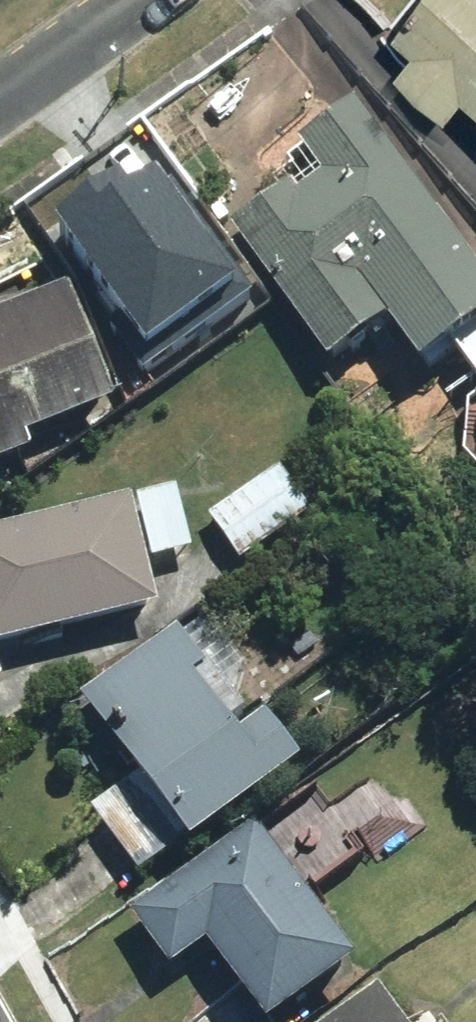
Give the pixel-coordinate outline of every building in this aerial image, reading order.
[(408,43),(425,55),(407,81),(460,119),(470,105),(475,109),(475,0),(438,0),(408,43)] [(417,373),(445,353),(472,392),(475,390),(475,277),(354,103),(299,145),(313,165),(226,225),(262,276),(208,313),(226,340),(280,302),(327,369),(385,328),(417,373)] [(232,270),(124,129),(65,177),(70,184),(28,216),(78,282),(102,263),(154,330),(232,270)] [(112,400),(69,292),(0,318),(0,465),(26,455),(18,436),(112,400)] [(461,424),(475,445),(475,413),(461,424)] [(315,519),(279,468),(204,522),(240,573),(315,519)] [(0,526),(0,645),(159,610),(149,563),(187,554),(172,487),(0,526)] [(180,626),(76,701),(187,851),(301,767),(267,721),(256,730),(180,626)] [(254,833),(131,924),(169,976),(208,948),(262,1021),(276,1021),(351,967),(254,833)] [(369,993),(334,1021),(390,1021),(369,993)]
